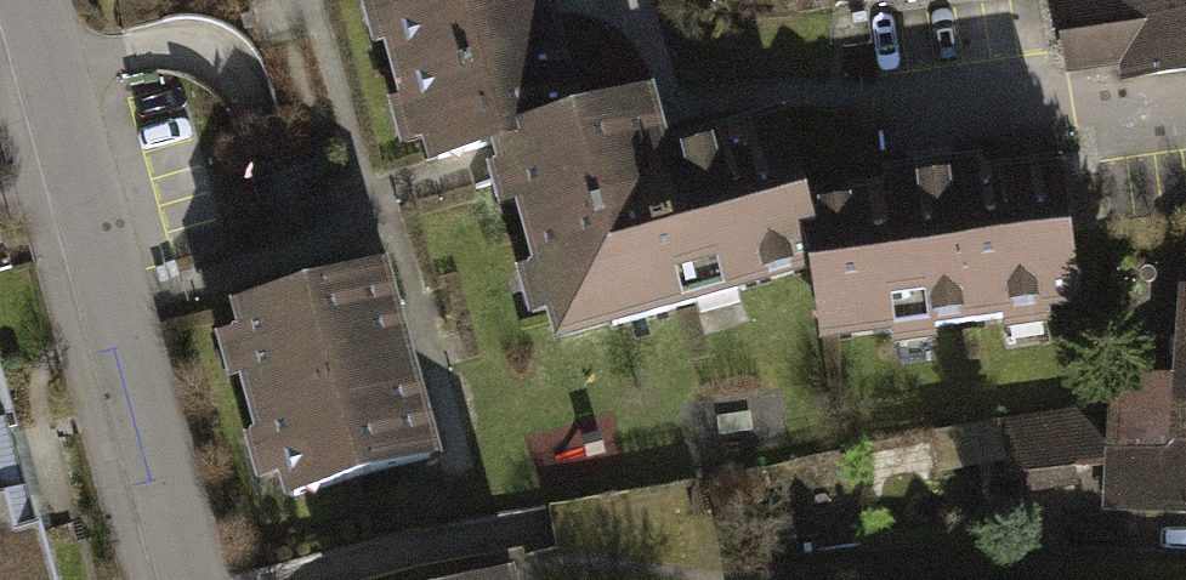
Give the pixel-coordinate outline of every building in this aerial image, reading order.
[(438,155),(504,138),(581,117),(550,0),(397,0),(438,155)] [(952,0),(851,0),(852,13),(952,0)] [(1139,87),(1185,80),(1185,0),(1139,0),(1072,12),(1083,74),(1134,66),(1139,87)] [(572,347),(821,272),(813,212),(801,115),(686,143),(682,117),(677,95),(581,117),(504,138),(519,165),(572,347)] [(830,338),(1084,303),(1066,177),(813,212),(821,272),(830,338)] [(378,275),(222,316),(229,343),(199,351),(210,391),(230,386),(247,446),(228,451),(240,498),(268,490),(274,511),(430,469),(378,275)] [(0,372),(0,579),(53,579),(0,372)] [(1112,449),(1185,454),(1185,385),(1116,380),(1112,449)] [(1085,427),(1038,432),(1044,487),(1091,482),(1085,427)] [(1185,522),(1185,454),(1112,449),(1108,518),(1185,522)]
